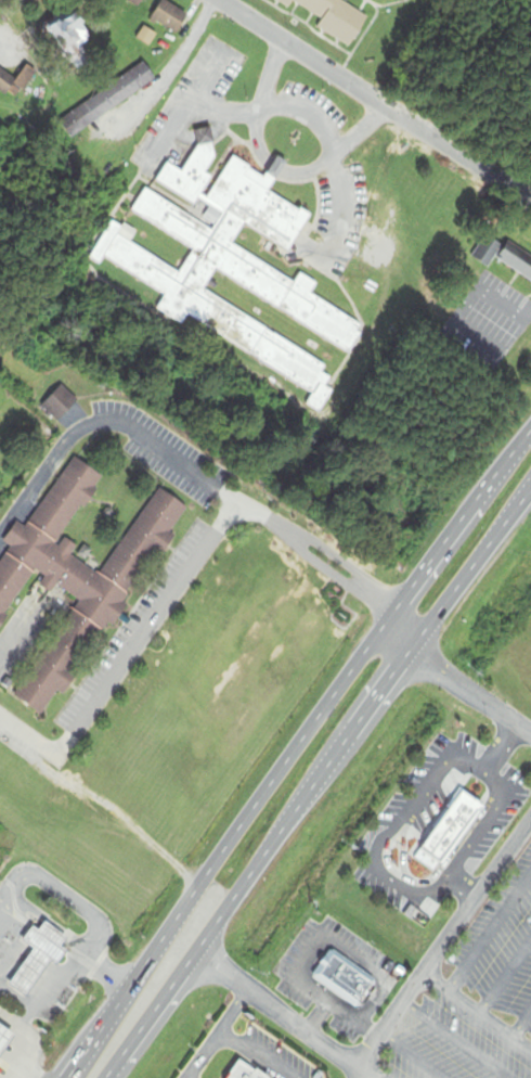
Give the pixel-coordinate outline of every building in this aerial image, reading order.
[(189,16),(164,0),(163,0),(151,19),(177,35),(189,16)] [(289,9),(292,3),(322,20),(316,29),(351,49),(369,19),(336,0),(337,0),(274,0),(289,9)] [(93,22),(73,12),(68,23),(58,19),(48,42),(78,56),(93,22)] [(156,82),(145,64),(67,114),(78,132),(156,82)] [(0,68),(0,91),(15,102),(34,75),(26,69),(17,81),(0,68)] [(326,416),(325,363),(202,294),(214,273),(351,350),(366,323),(231,247),(243,225),(290,251),(309,216),(270,194),(287,164),(277,158),(267,178),(232,158),(212,193),(211,130),(191,131),(192,179),(167,164),(157,181),(221,217),(214,231),(144,192),(132,213),(195,249),(182,272),(108,230),(90,261),(317,389),(308,406),(326,416)] [(503,246),(486,234),(471,257),(487,268),(503,246)] [(507,243),(497,262),(530,282),(530,256),(507,243)] [(158,489),(101,576),(71,557),(77,547),(63,538),(103,477),(73,458),(26,529),(16,523),(3,544),(9,548),(0,562),(0,626),(35,573),(44,579),(38,587),(52,596),(57,588),(79,602),(16,698),(49,720),(163,543),(175,550),(198,515),(158,489)] [(481,810),(455,794),(415,862),(441,877),(481,810)] [(4,984),(23,997),(48,961),(53,965),(64,950),(59,946),(65,937),(41,921),(35,929),(29,925),(18,940),(29,949),(4,984)] [(312,980),(359,1009),(375,983),(328,954),(312,980)] [(12,1036),(0,1027),(0,1053),(12,1036)] [(240,1063),(231,1077),(265,1077),(240,1063)]
